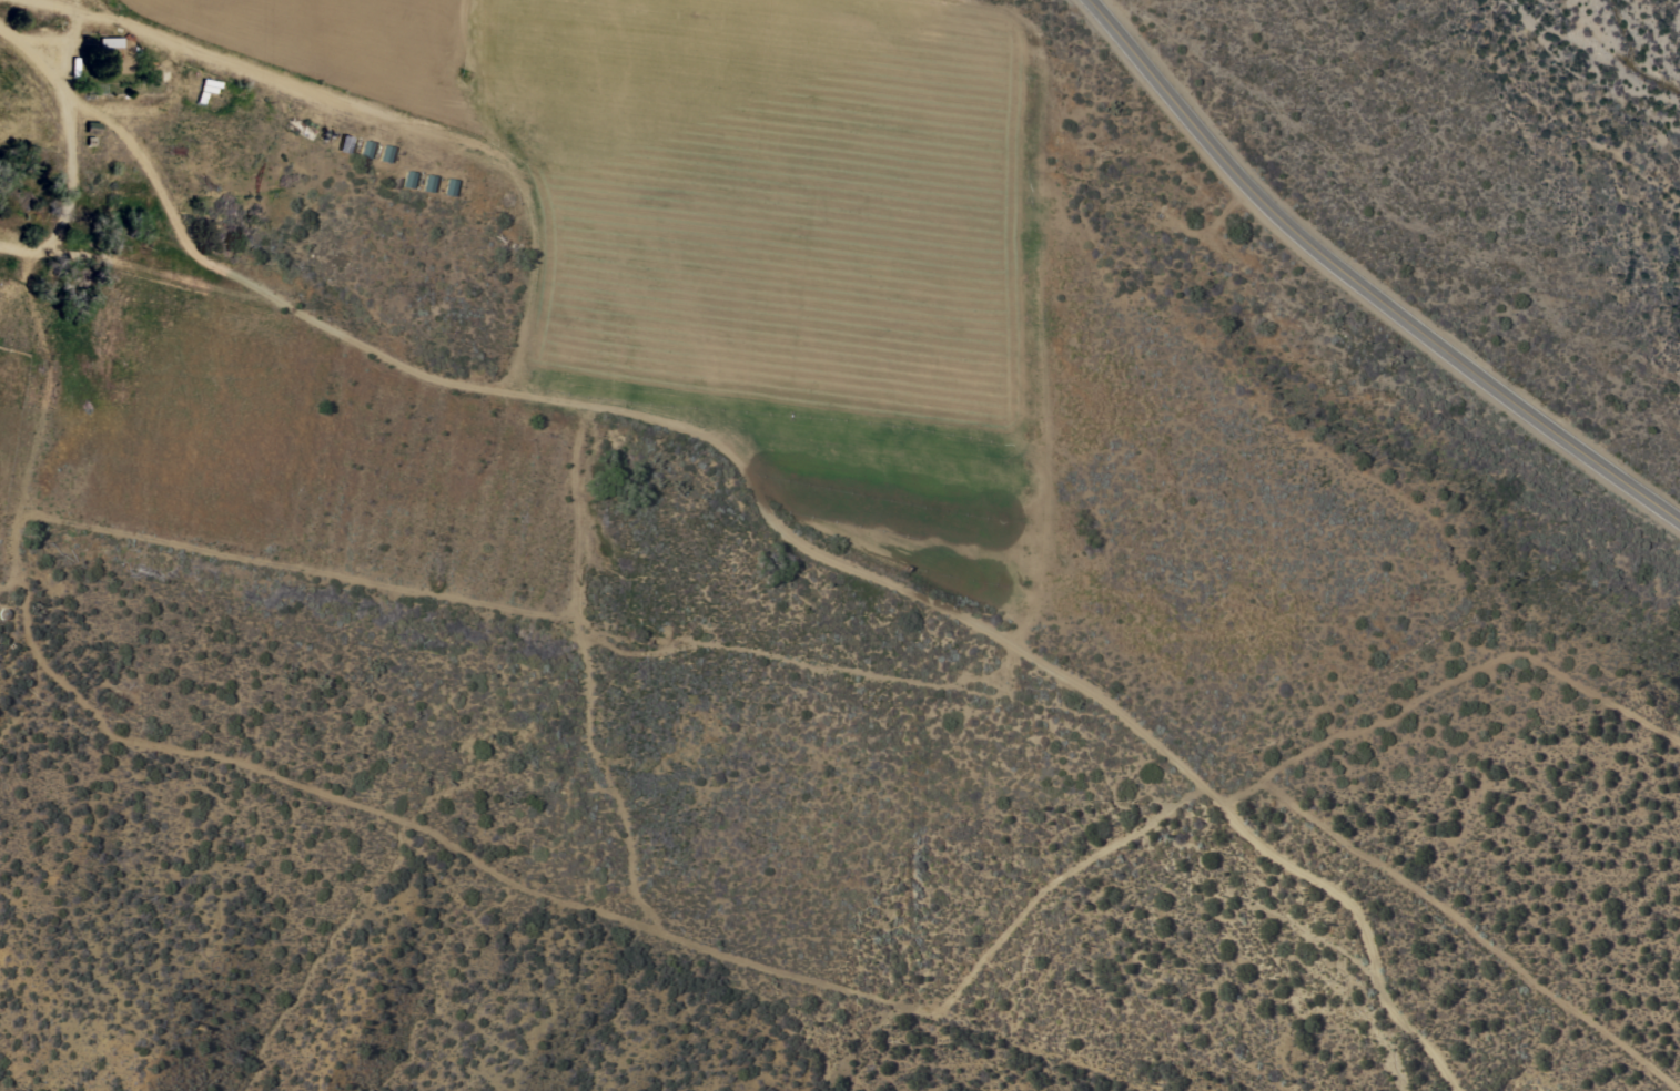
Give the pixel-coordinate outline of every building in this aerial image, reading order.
[(103,72),(104,45),(122,45),(125,39),(132,43),(131,47),(131,72),(103,72)] [(87,121),(100,122),(100,133),(87,132),(87,121)] [(348,153),(338,151),(343,134),(353,137),(348,153)] [(370,157),(360,155),(363,140),(373,142),(370,157)] [(389,162),(379,160),(383,144),(394,146),(389,162)] [(413,188),(403,186),(406,170),(416,172),(413,188)] [(433,192),(423,190),(426,174),(436,175),(433,192)] [(457,180),(454,196),(444,194),(447,177),(457,180)]
